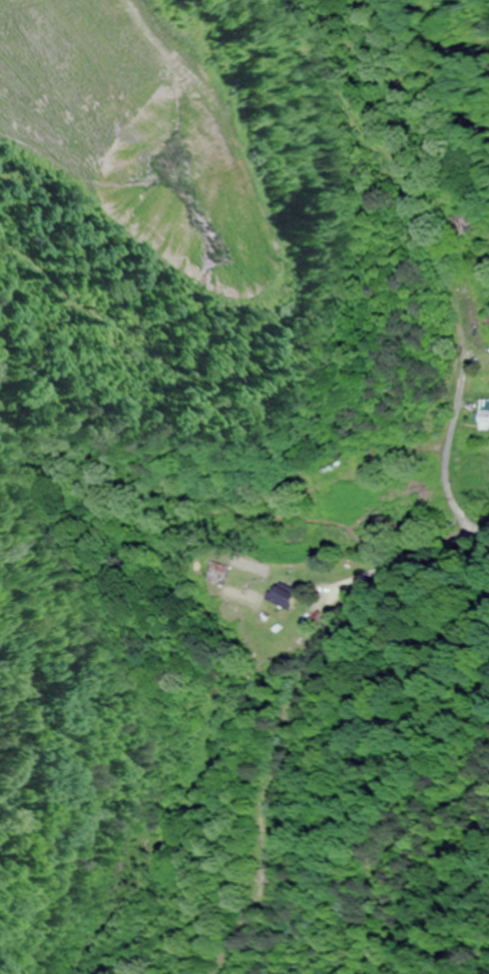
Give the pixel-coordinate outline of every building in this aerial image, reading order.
[(450,237),(472,237),(472,215),(450,215),(450,237)] [(213,582),(229,586),(233,567),(217,564),(213,582)] [(292,612),(301,596),(279,584),(270,600),(292,612)]
